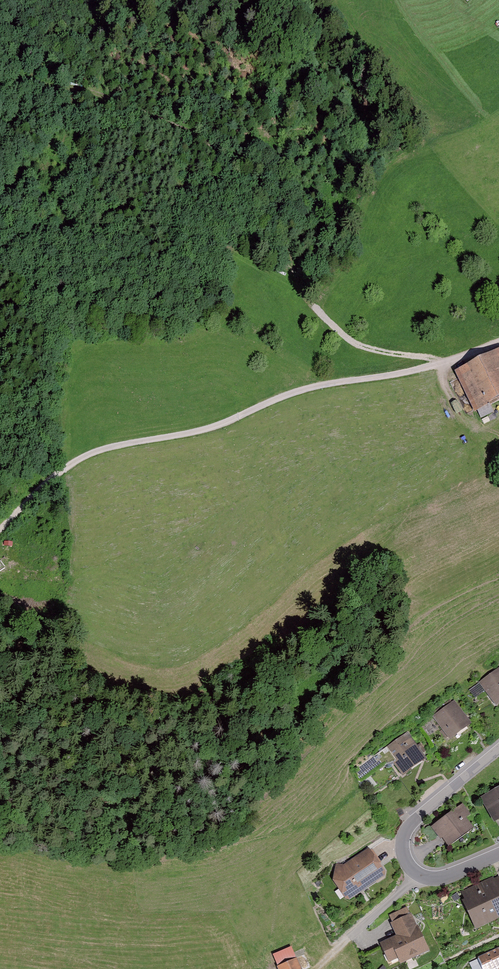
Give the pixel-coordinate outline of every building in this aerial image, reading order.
[(454,371),(474,412),(478,411),(481,418),(494,412),(489,402),(498,397),(498,349),(454,371)] [(477,685),(490,706),(498,700),(498,672),(498,671),(477,685)] [(451,705),(431,717),(443,737),(463,726),(451,705)] [(406,737),(384,749),(398,774),(420,761),(406,737)] [(476,799),(488,822),(498,816),(498,787),(476,799)] [(465,814),(460,806),(429,826),(442,846),(467,829),(460,818),(465,814)] [(382,878),(366,850),(326,873),(342,900),(382,878)] [(457,896),(472,929),(498,916),(498,889),(495,880),(457,896)] [(394,936),(376,944),(384,963),(391,960),(393,965),(424,952),(408,915),(388,923),(394,936)] [(270,956),(275,968),(299,968),(290,948),(270,956)] [(474,959),(478,968),(498,968),(498,950),(474,959)]
